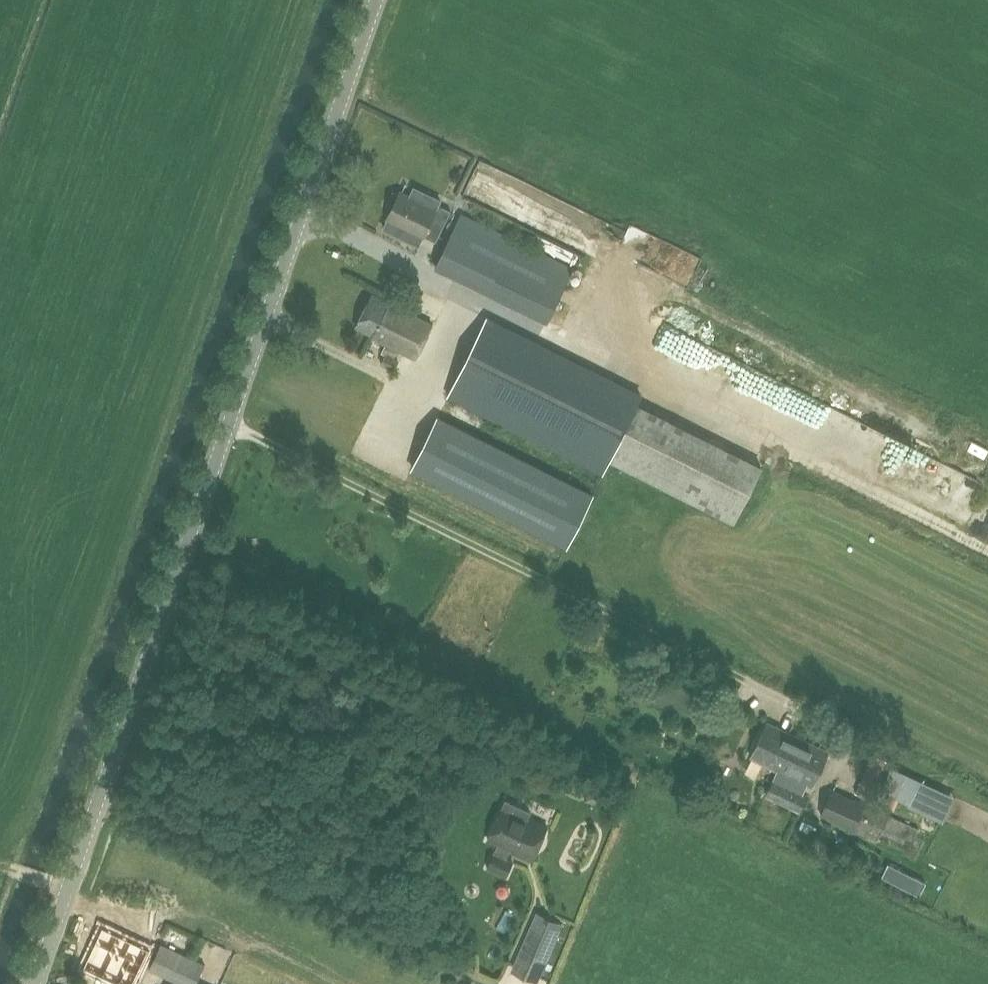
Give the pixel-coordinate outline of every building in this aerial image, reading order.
[(579,234),(594,204),(491,151),(475,184),(486,190),(478,206),(534,235),(544,216),(579,234)] [(423,236),(436,208),(400,190),(398,193),(393,191),(387,203),(392,205),(386,218),(423,236)] [(580,241),(590,246),(571,281),(599,295),(628,240),(604,227),(611,214),(598,207),(580,241)] [(650,247),(661,228),(633,212),(622,231),(650,247)] [(572,267),(460,213),(434,265),(546,320),(572,267)] [(356,327),(415,356),(432,322),(373,293),(356,327)] [(608,458),(634,405),(640,393),(487,317),(448,395),(601,472),(608,458)] [(610,457),(736,518),(763,463),(636,403),(610,457)] [(563,545),(589,495),(437,419),(412,469),(563,545)] [(766,721),(750,755),(779,769),(774,779),(773,779),(766,794),(800,811),(807,795),(786,785),(791,775),(812,785),(828,751),(766,721)] [(870,757),(855,790),(875,799),(879,791),(890,766),(870,757)] [(910,845),(919,826),(933,832),(939,819),(908,805),(900,821),(832,789),(821,812),(877,838),(880,831),(910,845)] [(507,875),(513,860),(506,857),(510,849),(531,859),(547,824),(527,815),(529,811),(506,800),(488,839),(497,843),(486,866),(507,875)] [(536,910),(510,970),(537,981),(563,922),(536,910)] [(108,924),(93,970),(135,983),(136,983),(152,939),(108,924)] [(148,968),(181,983),(194,983),(204,962),(161,941),(148,968)] [(88,983),(114,983),(93,974),(88,983)]
